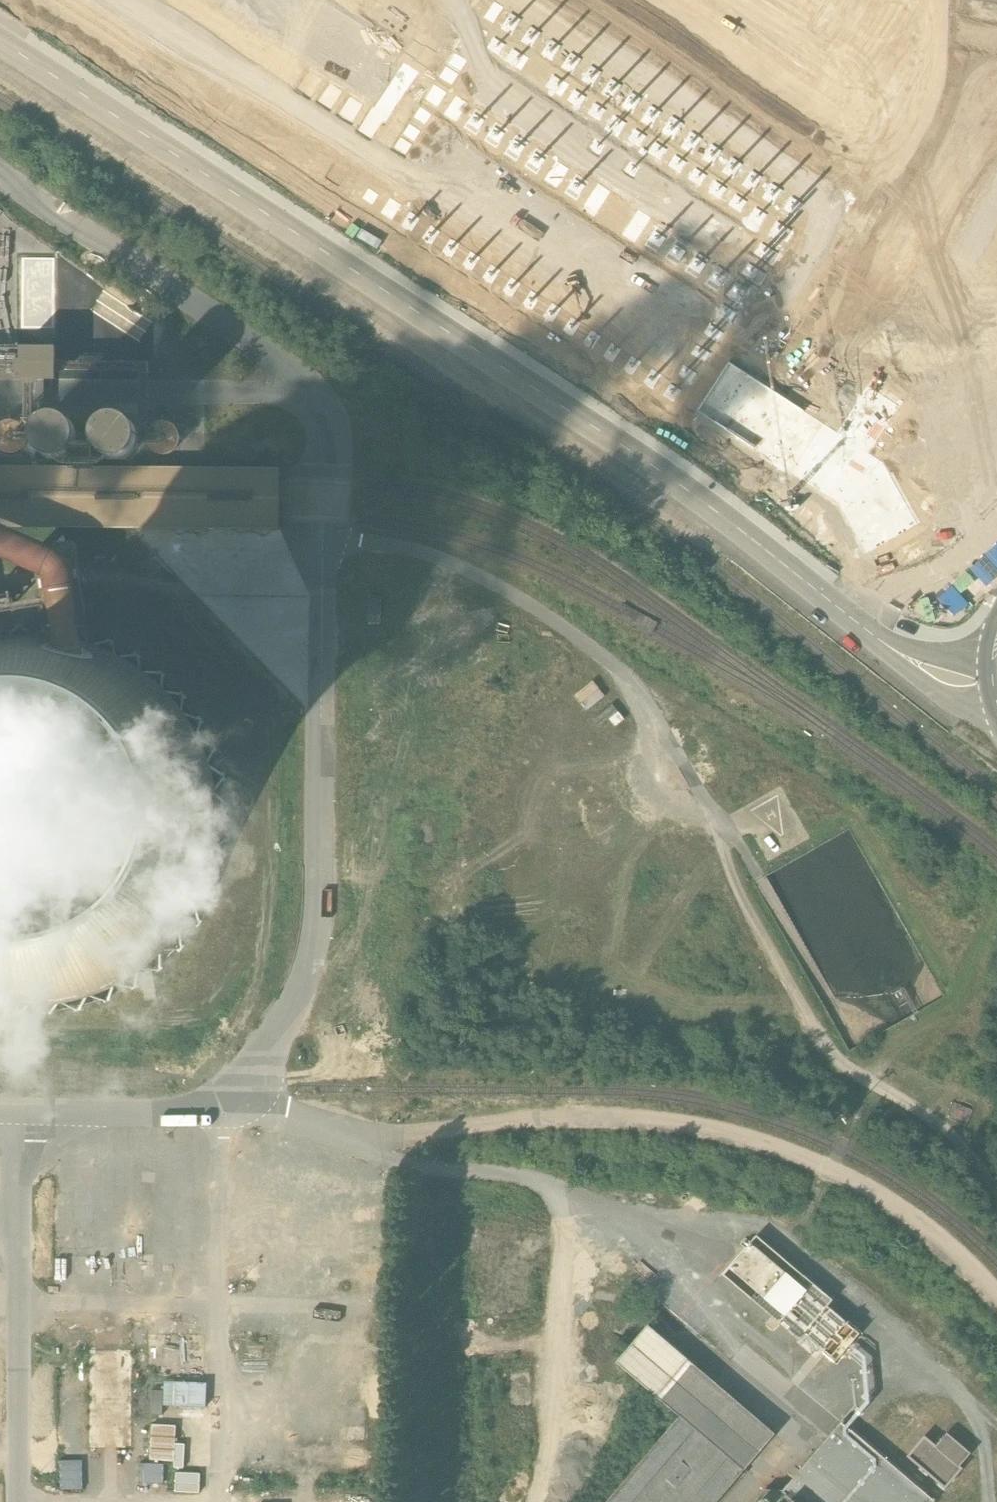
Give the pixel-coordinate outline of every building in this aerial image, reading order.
[(365,0),(61,0),(337,179),(338,177),(369,197),(367,199),(672,397),(795,209),(491,11),(493,7),(482,0),(452,0),(426,40),(365,0)] [(48,376),(48,341),(2,341),(2,376),(48,376)] [(86,360),(86,376),(139,374),(139,358),(86,360)] [(838,433),(747,374),(713,424),(838,505),(866,555),(918,525),(883,463),(869,454),(900,407),(868,386),(838,433)] [(39,432),(114,459),(128,422),(52,395),(39,432)] [(0,403),(0,441),(19,445),(27,409),(0,403)] [(0,468),(0,528),(280,531),(280,518),(280,483),(281,471),(0,468)] [(159,685),(106,650),(45,634),(0,637),(0,1012),(42,1016),(103,1001),(156,967),(196,917),(217,858),(217,795),(197,735),(159,685)] [(777,1322),(811,1284),(754,1232),(719,1271),(777,1322)] [(743,1322),(700,1288),(685,1308),(727,1342),(743,1322)] [(803,1331),(833,1363),(860,1339),(830,1306),(803,1331)] [(130,1321),(129,1344),(157,1345),(158,1321),(130,1321)] [(774,1435),(642,1324),(610,1362),(674,1416),(602,1501),(717,1501),(774,1435)] [(89,1447),(130,1447),(130,1349),(89,1348),(89,1447)] [(163,1403),(204,1404),(204,1381),(163,1381),(163,1403)] [(129,1424),(130,1443),(155,1442),(154,1434),(161,1434),(160,1423),(129,1424)] [(765,1491),(755,1501),(934,1501),(842,1423),(783,1491),(765,1491)] [(912,1459),(947,1489),(974,1457),(948,1434),(937,1447),(928,1440),(912,1459)] [(172,1467),(192,1467),(192,1442),(172,1442),(172,1467)] [(173,1470),(172,1490),(199,1491),(199,1471),(173,1470)]
